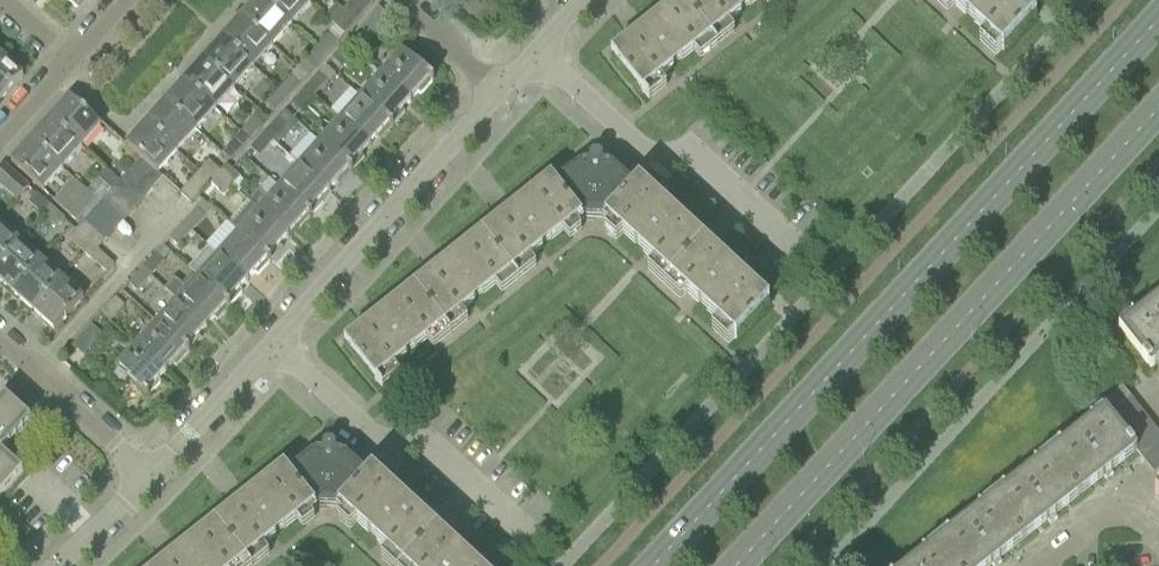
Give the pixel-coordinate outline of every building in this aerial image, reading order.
[(79,13),(91,0),(65,0),(79,13)] [(241,18),(272,46),(291,25),(263,0),(257,0),(241,18)] [(291,25),(310,4),(306,0),(263,0),(291,25)] [(369,0),(354,0),(343,12),(335,5),(324,17),(344,35),(373,3),(369,0)] [(681,2),(682,3),(683,4),(710,40),(713,44),(714,43),(711,39),(728,26),(741,16),(739,13),(747,7),(749,9),(761,0),(683,0),(681,2)] [(952,6),(953,7),(964,17),(965,18),(966,17),(967,15),(975,22),(974,24),(973,25),(974,26),(985,36),(986,37),(1001,51),(1002,52),(1034,16),(1017,0),(946,0),(952,6)] [(695,53),(710,40),(683,4),(682,3),(681,2),(680,2),(664,15),(664,16),(647,29),(646,30),(630,42),(629,43),(613,56),(612,57),(642,94),(643,94),(660,81),(661,80),(672,71),(673,70),(672,69),(671,67),(679,61),(680,62),(681,63),(682,63),(694,53),(695,53)] [(391,20),(377,7),(348,40),(349,41),(346,44),(354,52),(358,56),(391,20)] [(241,18),(222,39),(253,67),(272,46),(241,18)] [(329,34),(316,48),(325,56),(337,42),(329,34)] [(222,39),(203,60),(234,88),(253,67),(222,39)] [(345,43),(330,59),(340,68),(354,52),(346,44),(345,43)] [(325,56),(316,48),(304,62),(312,70),(325,56)] [(402,51),(380,75),(408,101),(416,93),(420,95),(433,80),(402,51)] [(21,77),(0,58),(0,100),(21,77)] [(203,60),(183,81),(215,109),(234,88),(203,60)] [(318,74),(305,89),(314,97),(327,82),(318,74)] [(380,75),(360,98),(391,126),(404,113),(401,110),(408,101),(380,75)] [(290,77),(278,90),(287,98),(299,84),(290,77)] [(183,81),(164,102),(196,130),(215,109),(183,81)] [(314,97),(305,89),(291,104),(300,112),(314,97)] [(287,98),(278,90),(265,104),(274,112),(287,98)] [(69,97),(49,120),(81,148),(100,126),(69,97)] [(360,98),(339,120),(368,146),(376,138),(379,140),(391,126),(360,98)] [(164,102),(145,123),(177,151),(196,130),(164,102)] [(252,119),(240,132),(248,140),(260,126),(252,119)] [(277,119),(264,134),(273,142),(286,127),(277,119)] [(49,120),(30,141),(61,169),(81,148),(49,120)] [(339,120),(319,142),(351,171),(363,158),(360,155),(368,146),(339,120)] [(126,144),(127,146),(141,158),(157,173),(177,151),(145,123),(126,144)] [(240,132),(227,147),(236,154),(248,140),(240,132)] [(273,142),(264,134),(250,150),(259,157),(273,142)] [(61,169),(30,141),(11,162),(42,190),(61,169)] [(319,142),(298,165),(327,192),(335,183),(338,185),(351,171),(319,142)] [(119,155),(133,167),(141,158),(127,146),(119,155)] [(634,189),(611,168),(607,173),(601,172),(602,160),(599,157),(593,157),(589,159),(589,166),(588,172),(582,171),(579,167),(555,186),(581,219),(583,217),(589,212),(598,213),(604,218),(606,220),(634,189)] [(162,178),(157,173),(141,158),(133,167),(132,168),(153,188),(162,178)] [(208,161),(199,171),(211,182),(218,174),(220,172),(208,161)] [(220,172),(218,174),(219,174),(232,186),(239,178),(231,170),(226,166),(226,165),(220,172)] [(298,165),(278,188),(310,217),(322,203),(319,200),(327,192),(298,165)] [(0,169),(0,186),(17,201),(28,189),(3,166),(0,169)] [(132,168),(122,179),(144,198),(153,188),(132,168)] [(105,171),(98,179),(111,191),(113,189),(118,183),(105,171)] [(199,171),(179,194),(191,204),(209,184),(211,182),(199,171)] [(211,182),(209,184),(223,196),(232,186),(219,174),(218,174),(211,182)] [(118,183),(113,189),(135,208),(144,198),(122,179),(118,183)] [(582,222),(583,221),(581,219),(555,186),(551,181),(550,182),(483,236),(485,238),(510,271),(512,273),(529,260),(542,250),(540,247),(548,241),(550,243),(562,233),(580,220),(582,222)] [(689,232),(685,229),(671,216),(638,185),(634,189),(606,220),(603,223),(604,224),(606,221),(622,236),(634,247),(636,245),(644,252),(642,254),(654,265),(669,280),(666,283),(667,283),(702,245),(689,232)] [(258,191),(249,201),(287,236),(294,228),(297,230),(310,217),(278,188),(267,200),(258,191)] [(111,191),(104,199),(125,219),(135,208),(113,189),(111,191)] [(87,192),(67,214),(76,222),(96,200),(87,192)] [(36,194),(28,203),(42,216),(49,208),(50,207),(36,194)] [(104,199),(95,209),(116,229),(125,219),(104,199)] [(226,223),(228,225),(269,262),(281,248),(279,244),(287,236),(249,202),(247,200),(226,223)] [(49,208),(42,216),(56,229),(64,220),(50,207),(49,208)] [(95,209),(85,220),(107,239),(116,229),(95,209)] [(196,210),(182,225),(191,233),(204,218),(196,210)] [(85,220),(76,230),(93,245),(97,249),(107,239),(85,220)] [(19,242),(0,225),(0,262),(19,242)] [(191,233),(182,225),(168,240),(177,248),(191,233)] [(208,247),(216,256),(245,282),(253,274),(257,275),(269,262),(228,225),(208,247)] [(76,230),(68,239),(85,255),(93,245),(76,230)] [(442,325),(444,328),(461,314),(474,304),(472,301),(480,295),(482,298),(494,288),(511,274),(514,278),(515,277),(512,273),(510,271),(485,238),(483,236),(414,290),(416,293),(442,325)] [(11,292),(40,261),(19,242),(0,262),(0,282),(11,292)] [(97,249),(93,245),(85,255),(105,273),(113,265),(97,250),(97,249)] [(715,257),(712,254),(702,245),(667,283),(667,284),(670,281),(686,295),(698,306),(700,304),(708,311),(706,313),(718,324),(734,339),(734,340),(735,340),(767,305),(762,300),(734,274),(715,257)] [(155,255),(141,270),(150,278),(164,263),(155,255)] [(216,256),(196,278),(228,307),(240,293),(238,290),(245,282),(216,256)] [(11,292),(33,312),(61,281),(40,261),(11,292)] [(150,278),(141,270),(127,285),(136,293),(150,278)] [(164,290),(176,301),(205,327),(212,318),(216,320),(228,307),(196,278),(187,289),(175,278),(164,290)] [(61,281),(33,312),(54,331),(82,300),(61,281)] [(444,328),(442,325),(416,293),(414,290),(346,345),(345,345),(375,383),(376,382),(392,369),(406,358),(404,356),(412,349),(414,352),(427,342),(443,328),(446,332),(447,331),(444,328)] [(115,298),(100,314),(109,322),(124,306),(115,298)] [(1119,330),(1150,370),(1158,363),(1158,298),(1119,330)] [(176,301),(156,323),(188,352),(200,338),(197,335),(205,327),(176,301)] [(156,323),(135,346),(164,372),(172,363),(176,365),(188,352),(156,323)] [(71,348),(83,358),(103,336),(91,326),(71,348)] [(164,372),(135,346),(106,378),(121,392),(129,383),(146,398),(159,383),(156,380),(164,372)] [(1104,401),(1110,408),(1114,413),(1131,399),(1122,387),(1104,401)] [(0,404),(0,497),(22,472),(1,453),(30,420),(6,398),(0,404)] [(1110,408),(1105,412),(1117,428),(1140,410),(1131,399),(1114,413),(1110,408)] [(1140,410),(1117,428),(1126,440),(1149,422),(1140,410)] [(1104,412),(1047,456),(1079,496),(1107,474),(1136,452),(1135,451),(1126,440),(1117,428),(1104,412)] [(1149,422),(1126,440),(1135,451),(1158,433),(1149,422)] [(1135,451),(1136,452),(1144,463),(1158,451),(1158,434),(1158,433),(1135,451)] [(368,478),(345,457),(341,461),(335,461),(336,448),(332,445),(326,445),(323,448),(322,454),(322,460),(316,460),(313,456),(289,474),(316,506),(322,501),(332,501),(337,507),(339,508),(336,512),(337,512),(368,478)] [(1144,463),(1153,474),(1158,469),(1158,451),(1144,463)] [(1047,456),(991,500),(1023,540),(1051,518),(1079,496),(1047,456)] [(289,474),(288,475),(284,470),(283,471),(267,484),(266,484),(250,497),(249,498),(233,511),(232,512),(217,524),(219,526),(245,558),(244,559),(246,562),(261,549),(262,549),(274,539),(275,538),(274,537),(273,536),(281,529),(282,531),(283,532),(284,531),(296,522),(297,521),(313,508),(315,511),(316,511),(316,510),(314,507),(316,506),(289,474)] [(404,505),(371,474),(368,478),(337,512),(337,513),(340,510),(355,524),(355,525),(367,535),(367,536),(368,535),(370,534),(377,541),(376,542),(375,543),(376,544),(387,554),(388,555),(399,565),(406,565),(435,533),(404,505)] [(935,544),(952,565),(990,565),(995,562),(1023,540),(991,500),(935,544)] [(244,559),(245,558),(219,526),(217,524),(216,524),(215,525),(199,538),(198,539),(182,552),(181,552),(165,565),(164,565),(241,565),(245,563),(247,565),(248,565),(246,562),(244,559)] [(435,533),(406,565),(471,565),(467,563),(435,533)] [(935,544),(907,565),(952,565),(935,544)]
